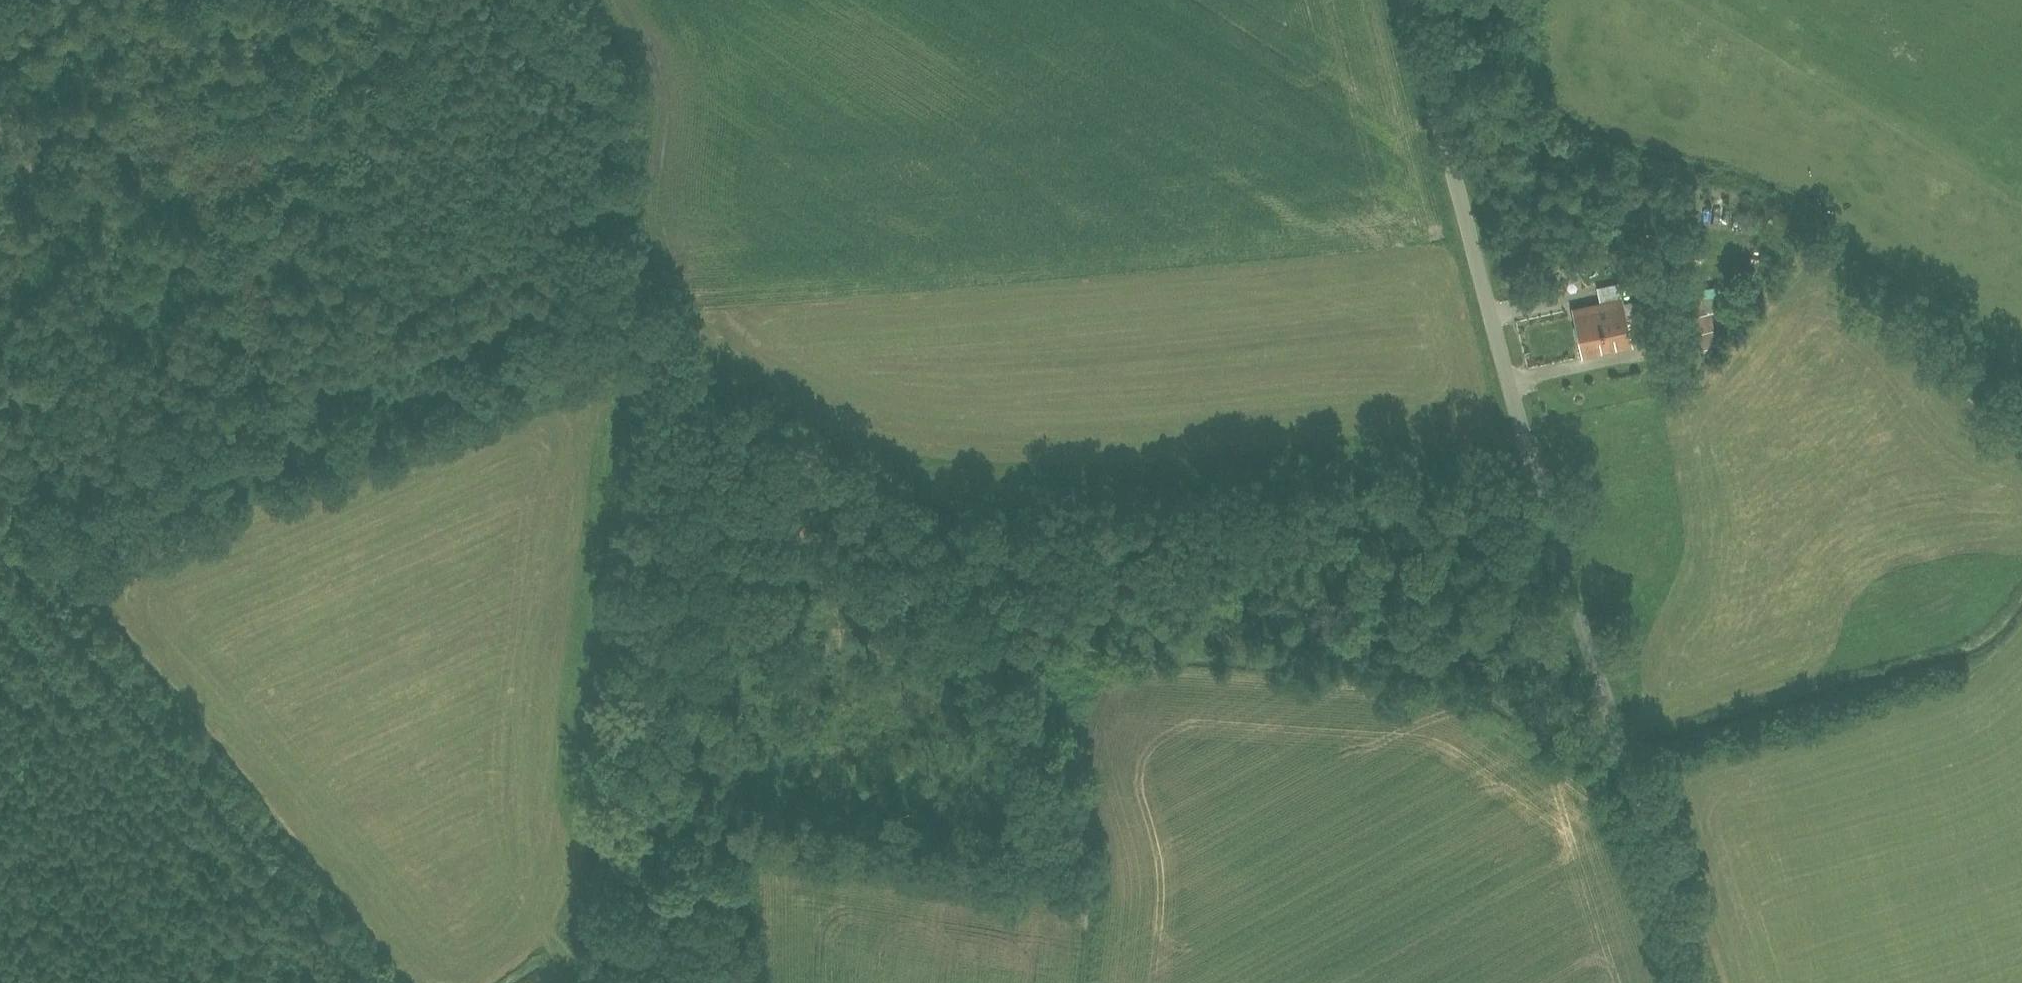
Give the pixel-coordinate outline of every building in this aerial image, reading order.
[(1685,315),(1688,345),(1689,348),(1716,344),(1711,312),(1718,311),(1715,286),(1700,288),(1699,274),(1680,277),(1685,315)] [(1632,343),(1622,299),(1619,282),(1596,287),(1600,304),(1602,303),(1605,317),(1601,318),(1603,327),(1597,328),(1602,350),(1632,343)] [(1583,354),(1602,350),(1597,328),(1603,327),(1601,318),(1605,317),(1602,303),(1600,304),(1574,309),(1583,354)]
